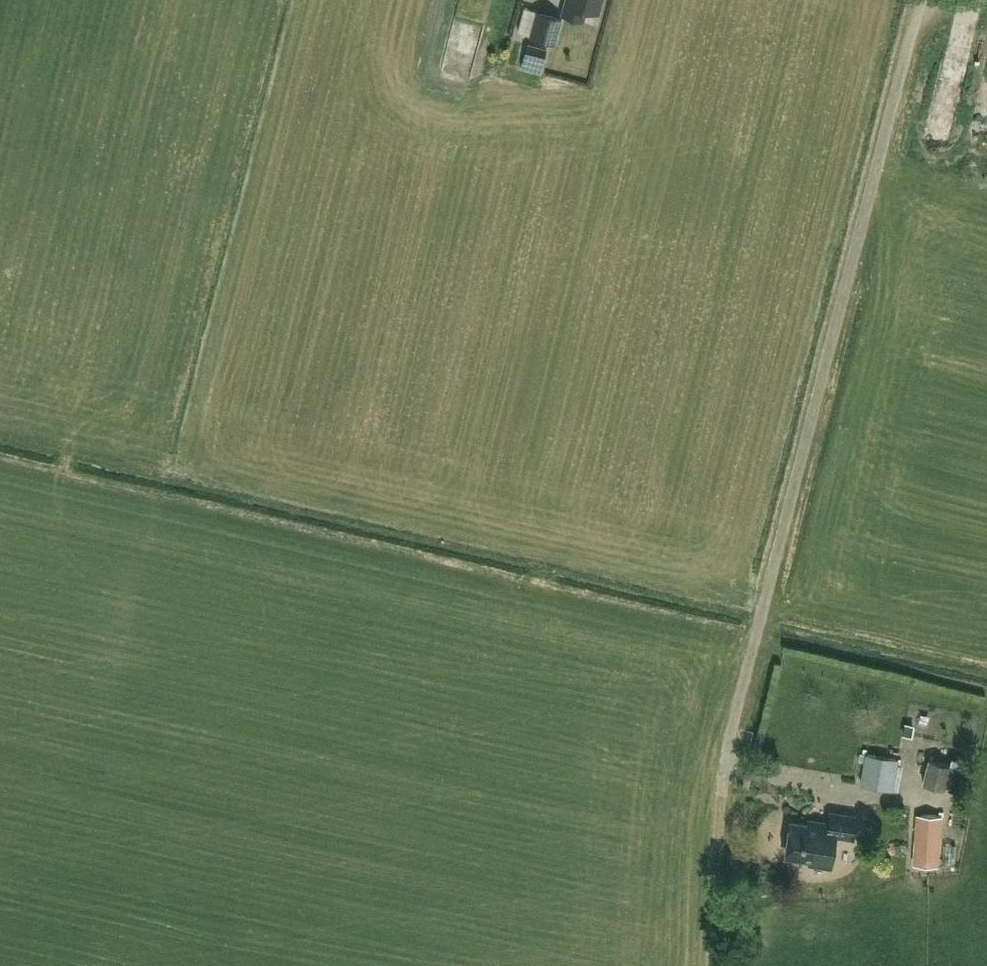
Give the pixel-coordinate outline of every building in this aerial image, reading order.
[(602,0),(568,0),(568,2),(565,1),(562,13),(583,19),(586,8),(598,11),(602,0)] [(554,42),(561,17),(524,6),(518,30),(530,33),(529,35),(554,42)] [(547,49),(528,44),(524,55),(544,61),(547,49)] [(898,791),(904,760),(871,753),(865,785),(898,791)] [(945,788),(951,763),(928,757),(922,782),(945,788)] [(786,848),(787,853),(787,855),(811,859),(811,863),(829,866),(830,862),(831,862),(832,853),(834,849),(836,845),(836,840),(834,836),(835,834),(852,837),(855,817),(832,813),(830,825),(819,823),(819,826),(791,822),(789,836),(787,839),(786,844),(786,848)] [(938,866),(942,815),(922,814),(918,865),(938,866)]
